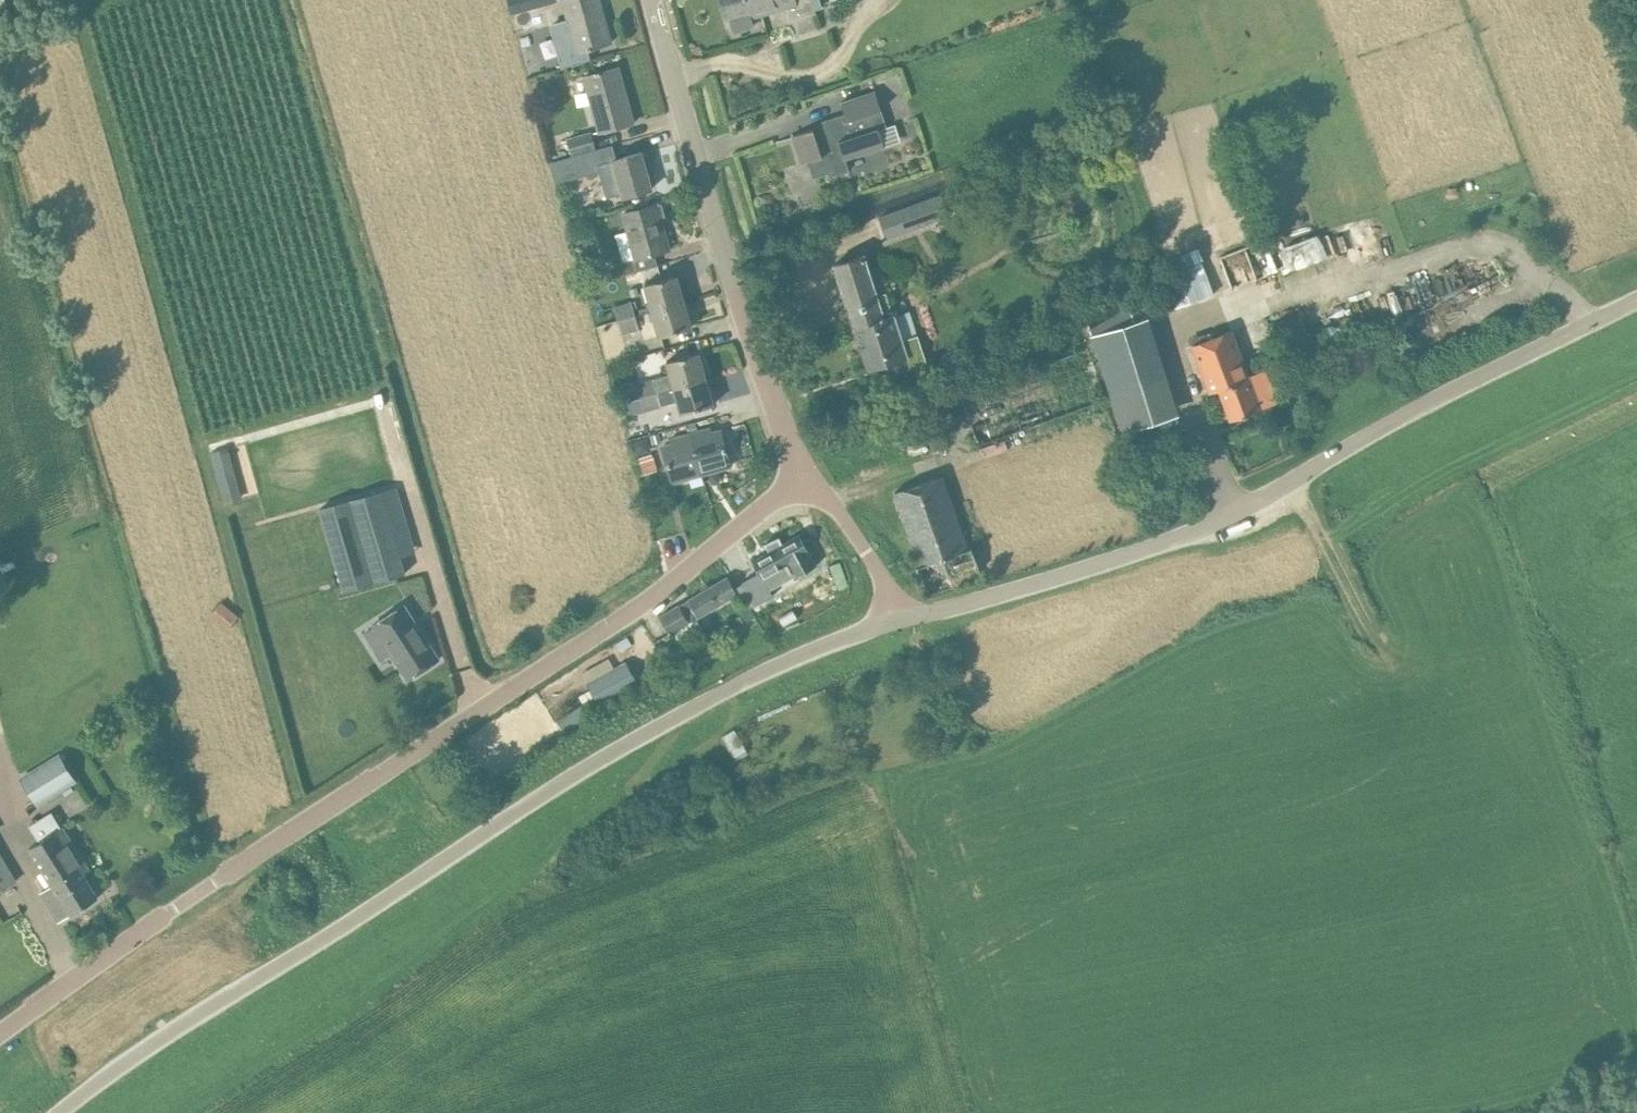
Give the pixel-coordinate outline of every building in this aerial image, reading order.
[(511,13),(556,0),(507,0),(511,13)] [(591,59),(589,49),(592,48),(592,47),(611,42),(600,0),(563,0),(569,20),(552,25),(564,66),(591,59)] [(752,29),(755,28),(751,15),(760,13),(756,0),(722,0),(731,35),(752,29)] [(760,13),(786,6),(791,21),(815,13),(814,10),(821,8),(819,0),(756,0),(760,13)] [(617,67),(584,76),(599,131),(632,122),(617,67)] [(801,163),(808,161),(813,177),(835,170),(836,174),(849,170),(845,159),(885,146),(879,128),(886,126),(881,109),(882,108),(875,90),(841,101),(844,113),(822,120),(826,131),(815,134),(813,129),(792,136),(801,163)] [(571,154),(595,148),(590,131),(566,137),(571,154)] [(599,163),(595,148),(571,154),(577,176),(599,170),(606,198),(622,194),(622,196),(652,187),(642,151),(599,163)] [(660,151),(660,177),(676,177),(676,151),(660,151)] [(657,205),(656,204),(649,206),(648,202),(631,206),(633,210),(623,213),(635,257),(602,267),(605,280),(657,265),(654,252),(669,248),(660,218),(665,216),(662,203),(657,205)] [(1277,249),(1288,272),(1327,254),(1316,231),(1277,249)] [(851,317),(890,304),(878,266),(868,269),(864,255),(834,265),(851,317)] [(1165,311),(1181,305),(1214,293),(1206,273),(1157,290),(1165,311)] [(652,310),(684,301),(676,274),(644,284),(652,310)] [(618,320),(635,315),(630,301),(613,306),(618,320)] [(684,301),(652,310),(659,336),(691,327),(684,301)] [(902,341),(893,315),(890,304),(851,317),(867,368),(885,362),(889,373),(925,362),(917,336),(902,341)] [(635,315),(618,320),(622,334),(639,329),(635,315)] [(1135,319),(1092,333),(1099,356),(1142,342),(1135,319)] [(1260,409),(1229,331),(1192,344),(1210,392),(1219,388),(1230,421),(1260,409)] [(670,374),(636,384),(639,397),(706,378),(698,352),(666,361),(670,374)] [(706,378),(639,397),(643,411),(678,400),(681,413),(713,404),(706,378)] [(691,433),(703,473),(731,466),(720,430),(706,434),(705,430),(691,433)] [(703,473),(691,433),(675,438),(676,442),(662,446),(672,482),(703,473)] [(944,433),(928,438),(932,451),(949,446),(944,433)] [(648,437),(633,441),(637,455),(652,451),(648,437)] [(1004,437),(978,445),(982,457),(1008,449),(1004,437)] [(238,499),(224,451),(210,455),(225,503),(238,499)] [(653,454),(638,458),(643,475),(658,471),(653,454)] [(943,476),(894,493),(919,567),(917,567),(927,597),(983,577),(972,547),(967,549),(943,476)] [(382,491),(353,499),(320,509),(343,590),(405,572),(401,555),(383,492),(382,491)] [(780,538),(779,536),(764,543),(765,545),(766,545),(768,550),(751,559),(758,572),(736,585),(750,607),(773,595),(770,589),(795,575),(795,576),(816,565),(799,533),(782,543),(779,538),(780,538)] [(669,633),(737,593),(727,576),(659,616),(669,633)] [(221,602),(212,614),(229,628),(239,616),(221,602)] [(408,679),(439,659),(403,604),(372,624),(408,679)] [(598,704),(637,683),(625,661),(586,683),(598,704)] [(563,731),(587,715),(580,705),(557,721),(563,731)] [(59,753),(19,778),(37,805),(76,780),(59,753)] [(83,872),(89,869),(62,827),(61,828),(51,812),(30,826),(39,841),(29,848),(42,869),(56,860),(67,877),(80,868),(83,872)] [(16,880),(0,854),(0,890),(16,880)] [(56,860),(42,869),(52,885),(41,892),(59,921),(70,914),(70,915),(98,898),(82,873),(83,872),(80,868),(67,877),(56,860)]
